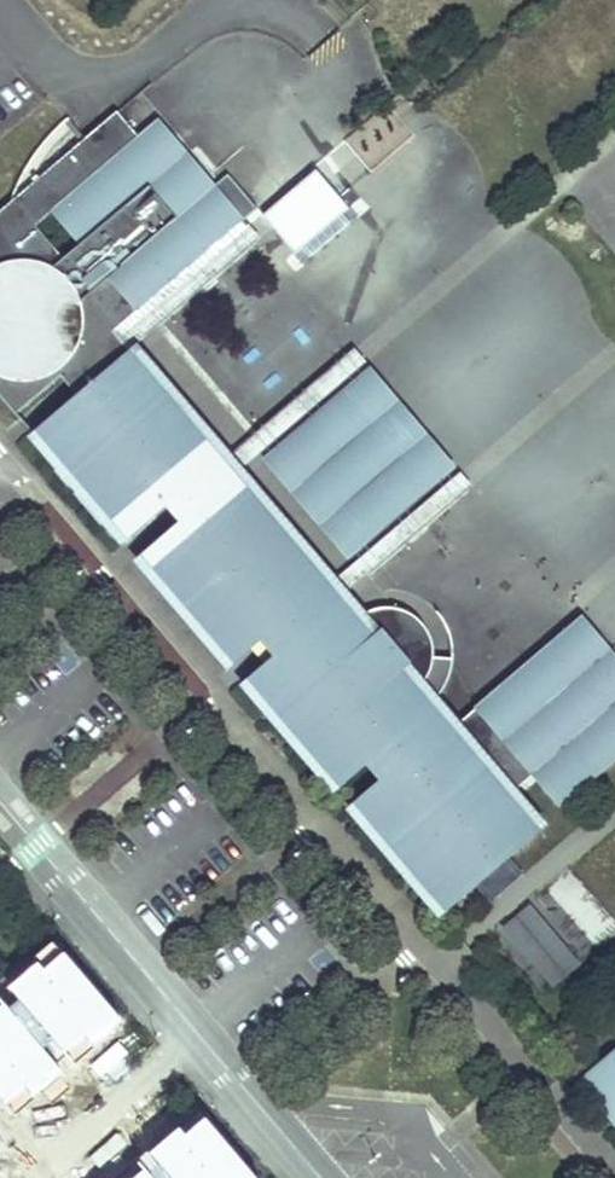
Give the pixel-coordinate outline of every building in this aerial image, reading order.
[(139,138),(122,116),(90,142),(15,203),(0,216),(0,393),(18,414),(63,376),(84,400),(39,439),(125,539),(169,501),(189,525),(145,562),(240,614),(246,612),(268,639),(285,658),(252,686),(338,786),(370,758),(389,782),(357,809),(444,910),(476,883),(510,854),(543,825),(514,792),(538,772),(566,805),(614,764),(614,658),(581,618),(453,728),(434,705),(450,683),(456,659),(436,657),(425,624),(393,609),(373,627),(351,601),(347,605),(330,586),(334,582),(245,477),(240,482),(220,457),(224,453),(139,353),(134,357),(114,333),(259,210),(230,175),(213,190),(157,124),(139,138)] [(262,241),(249,226),(123,335),(135,349),(262,241)] [(368,364),(356,350),(229,459),(242,474),(368,364)] [(458,469),(372,369),(265,460),(350,561),(458,469)] [(144,533),(124,548),(133,560),(153,545),(144,533)] [(240,614),(145,562),(235,667),(268,639),(246,612),(240,614)] [(476,883),(495,905),(529,876),(510,854),(476,883)] [(528,905),(497,932),(549,993),(580,966),(528,905)] [(592,1082),(614,1109),(614,1063),(592,1082)]
